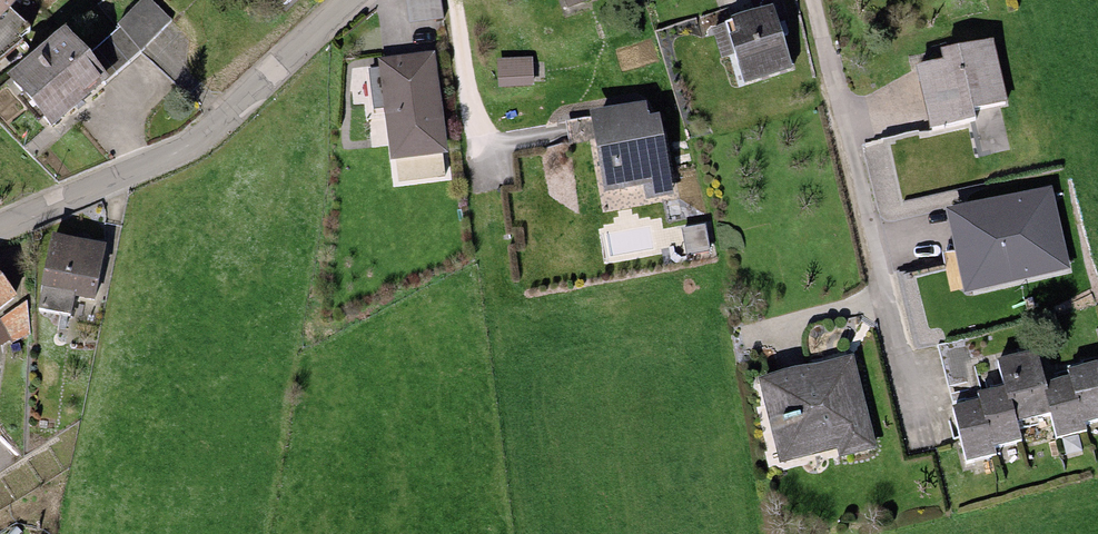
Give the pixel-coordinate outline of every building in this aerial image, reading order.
[(31,11),(19,0),(0,0),(0,44),(31,11)] [(31,11),(41,0),(19,0),(31,11)] [(295,14),(308,0),(280,0),(295,14)] [(409,26),(447,22),(445,0),(406,0),(409,26)] [(573,18),(616,5),(614,0),(568,0),(573,18)] [(119,34),(85,64),(103,85),(104,87),(140,58),(171,25),(147,3),(117,32),(119,34)] [(789,76),(774,19),(719,34),(726,61),(736,59),(744,88),(789,76)] [(66,41),(14,85),(51,129),(103,85),(85,64),(66,41)] [(1007,110),(995,53),(947,63),(949,73),(920,79),(932,136),(975,128),(973,117),(1007,110)] [(438,55),(382,61),(394,163),(449,156),(438,55)] [(535,59),(501,60),(502,89),(536,88),(535,59)] [(656,101),(589,116),(607,193),(642,184),(646,203),(678,195),(666,144),(656,101)] [(1066,267),(1049,189),(949,211),(966,289),(1066,267)] [(52,245),(38,313),(66,319),(70,299),(91,303),(102,255),(52,245)] [(10,295),(0,285),(0,304),(10,295)] [(24,333),(23,312),(0,323),(0,324),(9,341),(24,333)] [(1024,432),(1055,422),(1048,401),(1034,361),(1004,372),(1013,399),(1024,432)] [(855,369),(765,389),(781,464),(844,450),(845,458),(873,452),(855,369)] [(1071,384),(1074,392),(1088,432),(1097,429),(1097,383),(1096,376),(1071,384)] [(1088,432),(1074,392),(1048,401),(1055,422),(1064,449),(1091,440),(1088,432)] [(1024,432),(1013,399),(985,409),(1003,458),(1030,449),(1024,432)] [(1003,458),(985,409),(959,418),(976,467),(1003,458)]
